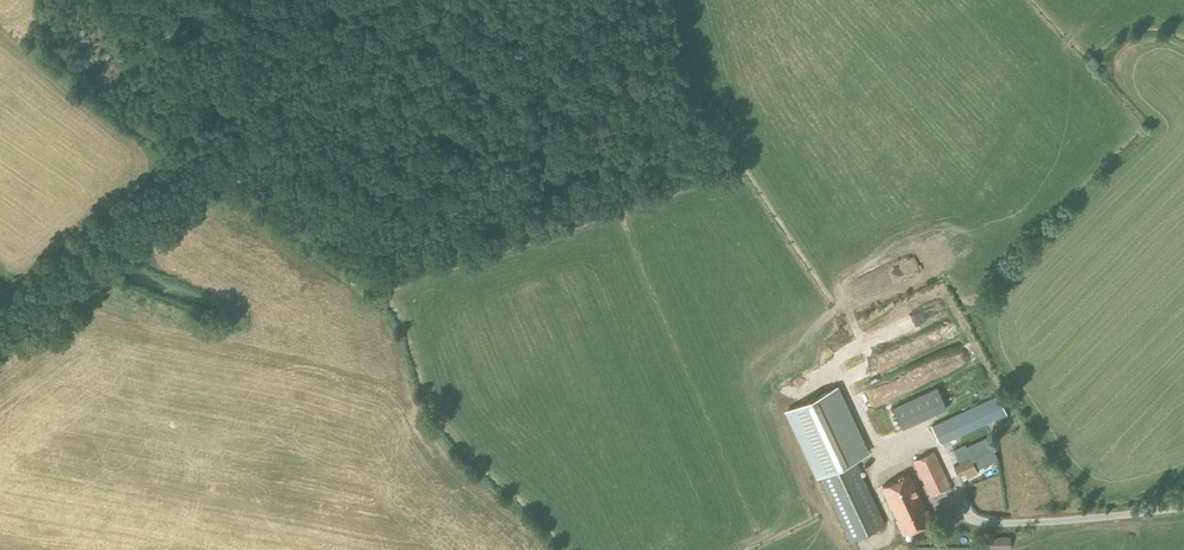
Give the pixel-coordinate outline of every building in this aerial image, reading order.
[(903,427),(946,407),(937,387),(894,407),(903,427)] [(885,524),(855,459),(868,453),(838,389),(788,413),(818,477),(820,476),(851,541),(885,524)] [(940,444),(994,419),(1007,413),(998,394),(930,425),(940,444)] [(971,457),(965,444),(955,449),(961,462),(953,465),(958,476),(963,474),(964,477),(966,476),(967,478),(978,472),(971,457)] [(976,455),(981,466),(998,458),(993,447),(976,455)] [(930,496),(950,486),(933,450),(913,459),(930,496)] [(902,534),(932,520),(910,472),(881,486),(897,518),(895,519),(902,534)]
